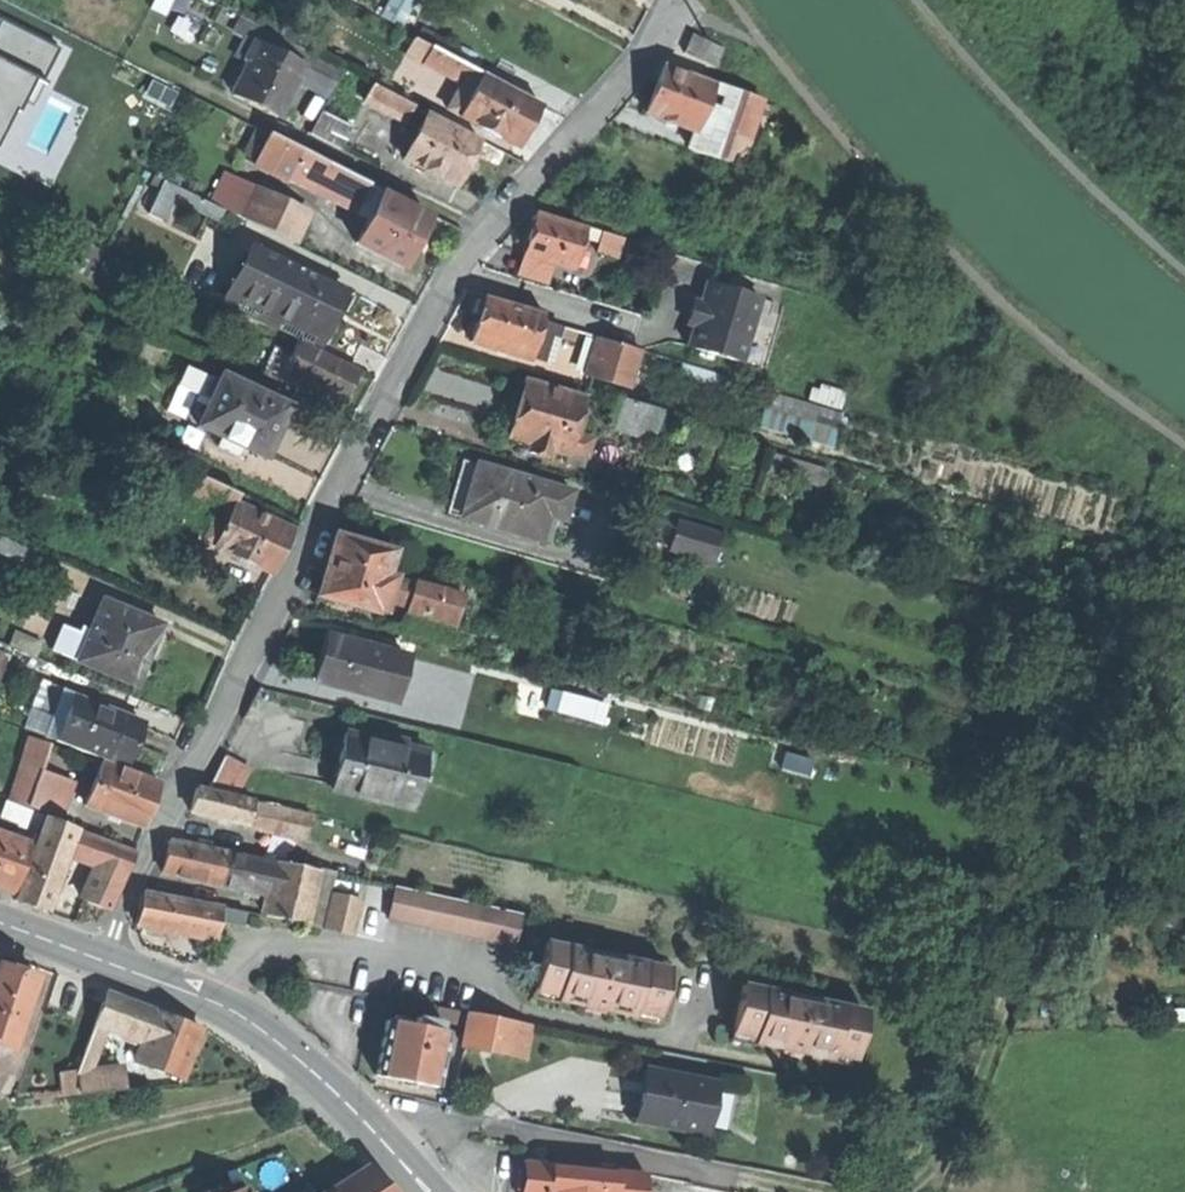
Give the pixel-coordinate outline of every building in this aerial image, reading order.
[(14,111),(25,116),(59,46),(0,18),(0,138),(14,111)] [(693,36),(685,54),(716,68),(724,49),(693,36)] [(454,82),(463,65),(414,39),(405,56),(454,82)] [(233,96),(278,118),(288,97),(303,67),(259,45),(257,47),(252,44),(248,52),(253,55),(233,96)] [(713,87),(661,69),(654,91),(645,114),(663,121),(662,123),(675,128),(676,125),(696,133),(713,87)] [(528,126),(539,105),(482,75),(471,97),(460,117),(517,147),(528,126)] [(406,123),(414,107),(371,85),(363,102),(406,123)] [(735,95),(713,87),(696,133),(690,150),(713,158),(735,95)] [(449,111),(460,117),(471,97),(460,91),(449,111)] [(736,93),(735,95),(713,158),(739,168),(763,102),(736,93)] [(309,135),(341,151),(352,129),(320,114),(309,135)] [(479,141),(428,115),(404,160),(423,170),(422,172),(436,180),(437,178),(455,187),(466,165),(479,141)] [(242,156),(254,162),(268,135),(255,129),(242,156)] [(254,162),(355,212),(368,185),(268,135),(254,162)] [(221,209),(243,220),(258,190),(224,174),(209,204),(221,209)] [(216,219),(221,209),(209,204),(156,178),(151,187),(160,191),(148,215),(165,224),(176,200),(216,219)] [(355,212),(369,219),(380,196),(382,192),(368,185),(355,212)] [(243,220),(291,244),(306,214),(258,190),(243,220)] [(427,219),(380,196),(369,219),(356,244),(403,267),(414,245),(427,219)] [(585,227),(535,212),(529,234),(523,256),(524,256),(552,264),(572,270),(582,238),(585,227)] [(601,232),(585,227),(582,238),(598,243),(601,232)] [(623,238),(601,232),(598,243),(595,252),(617,258),(623,238)] [(246,302),(318,337),(342,290),(256,247),(242,274),(257,281),(246,302)] [(546,284),(552,264),(524,256),(518,276),(546,284)] [(688,349),(741,364),(759,299),(706,284),(700,306),(692,303),(688,316),(686,325),(694,327),(688,349)] [(342,320),(354,296),(342,290),(318,337),(331,343),(342,320)] [(472,343),(531,360),(533,351),(541,323),(544,313),(485,296),(484,300),(477,302),(474,312),(479,318),(476,330),(472,343)] [(325,355),(331,343),(318,337),(246,302),(241,313),(301,343),(317,351),(325,355)] [(553,326),(541,323),(533,351),(545,354),(550,337),(553,326)] [(561,329),(553,326),(550,337),(558,339),(561,329)] [(587,377),(630,389),(640,352),(598,340),(587,377)] [(284,377),(300,385),(317,351),(301,343),(293,358),(284,377)] [(266,368),(284,377),(293,358),(276,349),(266,368)] [(358,371),(325,355),(317,351),(300,385),(341,405),(344,398),(348,391),(352,383),(358,371)] [(687,378),(732,390),(735,379),(690,367),(687,378)] [(277,391),(284,377),(266,368),(259,382),(277,391)] [(194,395),(208,402),(218,383),(203,376),(194,395)] [(285,408),(220,377),(218,383),(208,402),(197,426),(261,457),(274,432),(285,408)] [(508,418),(506,425),(511,427),(508,437),(530,443),(528,453),(549,460),(552,451),(568,455),(568,454),(586,459),(591,441),(574,436),(584,400),(524,383),(517,409),(511,408),(508,418)] [(809,400),(839,409),(844,393),(821,386),(819,392),(812,390),(809,400)] [(355,394),(348,391),(344,398),(351,402),(355,394)] [(765,408),(838,429),(842,414),(769,393),(765,408)] [(617,398),(609,428),(659,442),(662,433),(656,431),(661,411),(617,398)] [(766,472),(824,488),(829,470),(771,454),(766,472)] [(447,515),(462,519),(477,465),(463,461),(456,486),(447,515)] [(477,465),(462,519),(557,546),(572,493),(477,465)] [(819,504),(824,488),(766,472),(761,488),(819,504)] [(194,497),(231,514),(234,507),(237,508),(242,497),(203,478),(194,497)] [(237,508),(234,507),(231,514),(225,527),(213,522),(204,541),(216,547),(215,548),(271,574),(280,554),(290,533),(237,508)] [(670,550),(714,562),(721,535),(677,523),(670,550)] [(326,568),(318,598),(376,614),(377,610),(385,613),(388,603),(395,579),(387,577),(393,552),(335,536),(326,568)] [(4,556),(26,566),(31,553),(10,543),(4,556)] [(463,598),(395,579),(388,603),(457,622),(463,598)] [(88,640),(79,663),(136,686),(149,656),(161,626),(104,603),(88,640)] [(62,655),(79,663),(88,640),(71,633),(62,655)] [(324,660),(317,683),(394,703),(406,657),(329,637),(324,660)] [(45,735),(56,740),(74,693),(63,689),(45,735)] [(56,740),(126,767),(134,745),(143,723),(109,711),(111,707),(74,693),(56,740)] [(551,693),(547,709),(602,723),(606,707),(551,693)] [(337,791),(413,810),(427,754),(405,748),(382,743),(346,734),(342,752),(339,764),(344,765),(337,791)] [(384,736),(382,743),(405,748),(406,741),(384,736)] [(26,806),(59,817),(80,757),(47,746),(26,806)] [(781,769),(808,776),(812,761),(784,755),(781,769)] [(223,756),(205,792),(234,798),(249,770),(223,756)] [(86,807),(144,828),(152,808),(160,786),(102,764),(86,807)] [(205,792),(196,790),(193,800),(191,813),(248,825),(254,802),(234,798),(205,792)] [(311,815),(254,802),(248,825),(247,830),(305,843),(311,815)] [(37,831),(41,819),(0,804),(0,818),(7,820),(37,831)] [(58,878),(66,855),(74,833),(76,828),(47,817),(15,901),(30,907),(45,912),(54,889),(58,878)] [(36,834),(37,831),(7,820),(6,823),(36,834)] [(6,823),(2,835),(31,846),(36,834),(6,823)] [(89,833),(76,828),(74,833),(87,838),(89,833)] [(87,838),(74,833),(66,855),(98,867),(127,878),(135,856),(87,838)] [(14,895),(31,846),(2,835),(0,834),(0,890),(14,895)] [(166,859),(163,873),(219,885),(226,855),(169,843),(166,859)] [(263,863),(226,855),(219,885),(267,896),(274,865),(263,863)] [(263,860),(263,863),(274,865),(267,896),(263,917),(307,926),(318,875),(319,872),(263,860)] [(109,913),(127,878),(98,867),(84,901),(109,913)] [(333,878),(318,875),(307,926),(322,929),(330,894),(333,878)] [(64,880),(58,878),(54,889),(60,891),(64,880)] [(513,946),(520,914),(395,888),(389,919),(513,946)] [(136,926),(196,938),(202,907),(143,894),(140,909),(136,926)] [(360,900),(330,894),(322,929),(353,936),(360,900)] [(213,942),(217,922),(220,910),(202,907),(196,938),(213,942)] [(220,910),(217,922),(241,927),(244,913),(220,908),(220,910)] [(656,1017),(666,968),(546,944),(536,992),(558,997),(557,1002),(587,1008),(586,1011),(593,1013),(602,1014),(603,1011),(633,1017),(634,1012),(656,1017)] [(0,967),(0,1046),(13,1050),(36,978),(15,972),(0,967)] [(743,985),(733,1033),(756,1038),(755,1043),(784,1049),(783,1053),(791,1054),(800,1056),(801,1053),(830,1059),(831,1054),(854,1058),(864,1010),(743,985)] [(131,1003),(105,993),(93,1025),(110,1031),(143,1044),(155,1012),(131,1003)] [(200,1029),(155,1012),(143,1044),(136,1063),(181,1080),(200,1029)] [(461,1047),(509,1055),(515,1022),(467,1013),(461,1047)] [(416,1019),(414,1028),(436,1032),(438,1023),(416,1019)] [(403,1081),(436,1087),(446,1034),(436,1032),(414,1028),(386,1022),(376,1075),(403,1081)] [(93,1074),(110,1031),(93,1025),(76,1075),(93,1074)] [(124,1071),(93,1074),(76,1075),(62,1076),(63,1098),(125,1092),(124,1071)] [(647,1072),(637,1123),(663,1129),(706,1137),(716,1086),(647,1072)] [(644,1171),(526,1160),(525,1170),(521,1170),(520,1177),(519,1184),(523,1185),(523,1191),(642,1191),(644,1171)] [(381,1186),(365,1169),(328,1191),(388,1191),(381,1186)]
